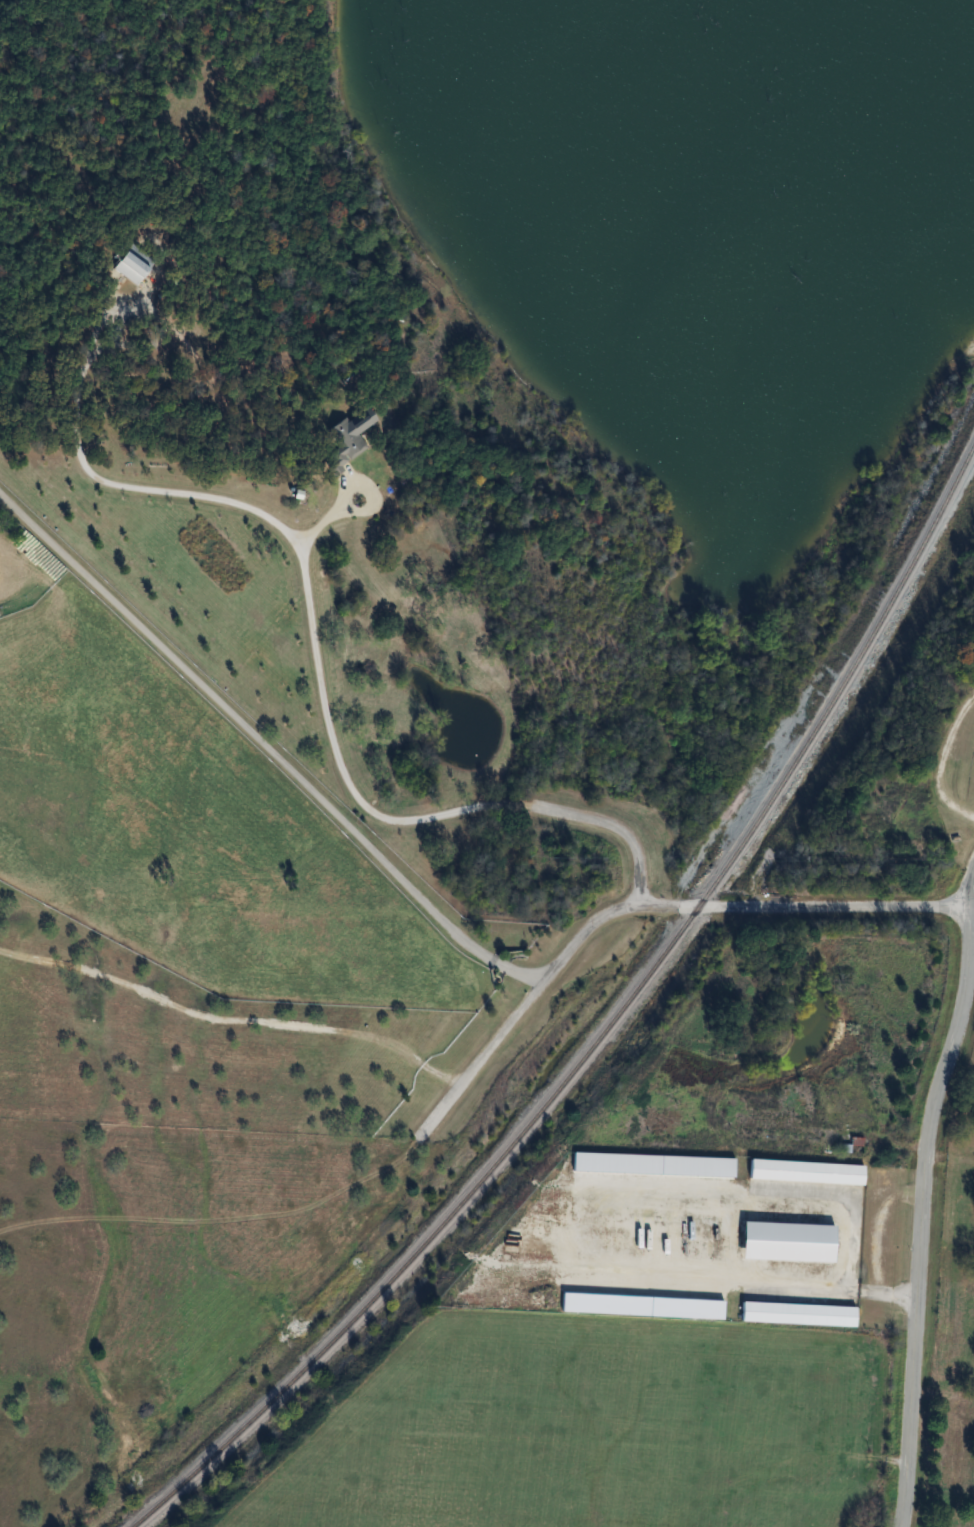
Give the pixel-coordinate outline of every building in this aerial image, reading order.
[(136,286),(154,261),(129,244),(112,269),(136,286)] [(364,446),(347,417),(328,428),(345,457),(364,446)] [(863,1185),(864,1165),(749,1159),(748,1179),(863,1185)] [(854,1325),(855,1306),(741,1302),(741,1322),(854,1325)]
